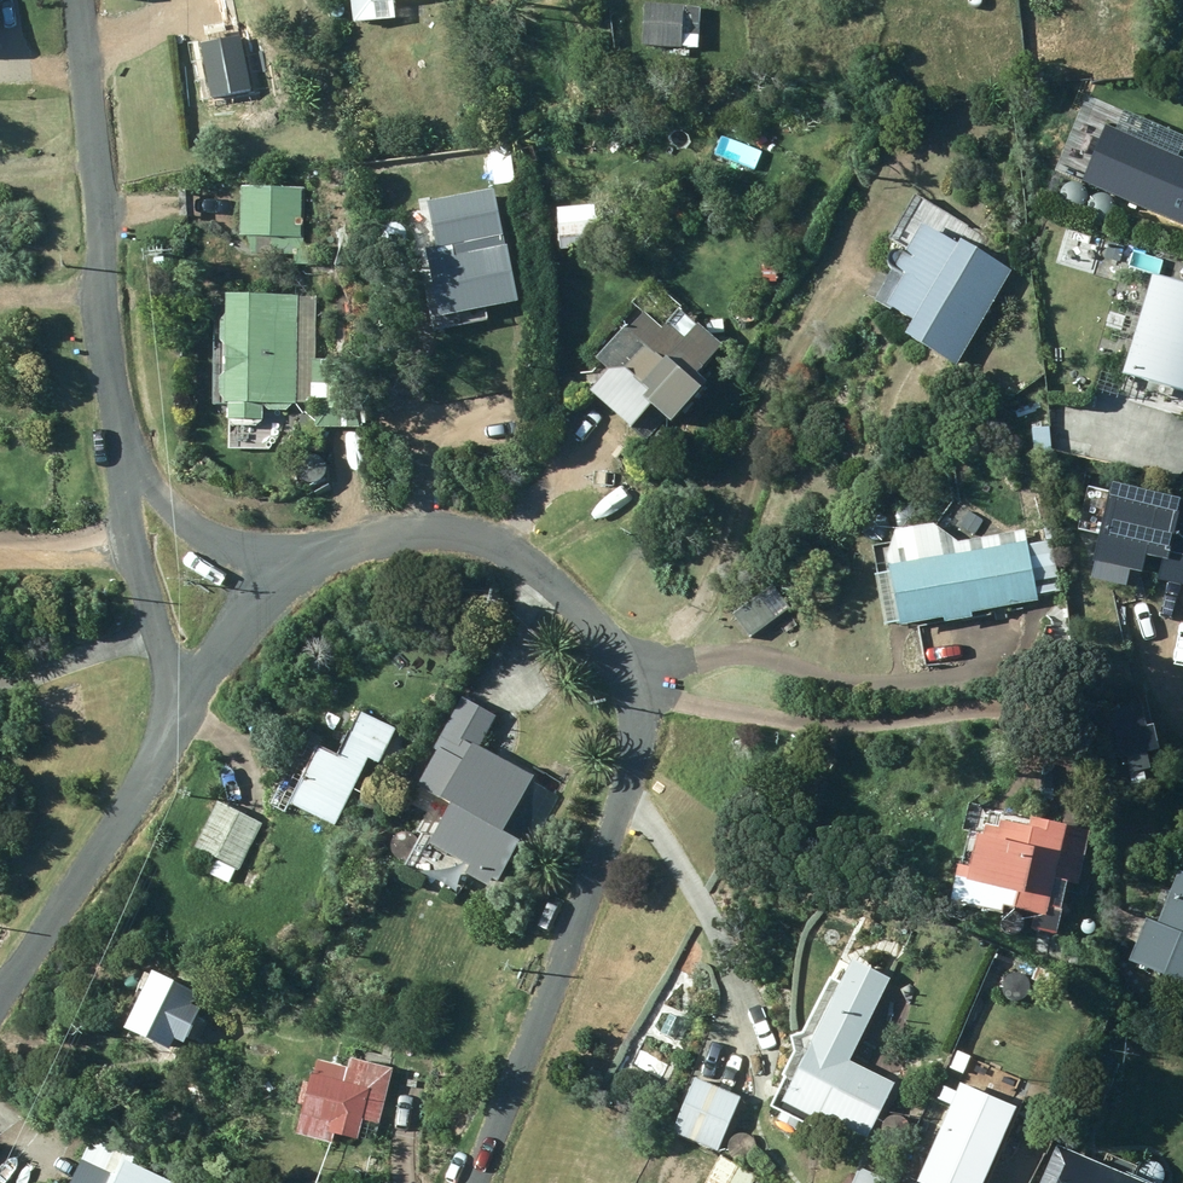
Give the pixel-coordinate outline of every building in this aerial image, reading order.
[(643,45),(698,48),(701,5),(645,2),(643,45)] [(199,42),(206,87),(248,81),(241,36),(199,42)] [(1081,189),(1182,229),(1182,162),(1104,131),(1081,189)] [(512,169),(510,144),(489,146),(492,172),(512,169)] [(304,190),(242,187),(240,234),(246,235),(251,252),(295,254),(294,264),(307,265),(307,252),(301,251),(304,190)] [(516,302),(493,188),(428,201),(437,246),(427,248),(441,317),(516,302)] [(596,204),(556,207),(558,249),(599,247),(596,204)] [(956,365),(1011,270),(960,240),(958,244),(921,223),(895,268),(905,273),(886,308),(890,310),(891,308),(913,320),(905,335),(956,365)] [(1111,239),(1108,256),(1121,259),(1125,242),(1111,239)] [(1182,390),(1182,284),(1153,275),(1124,374),(1182,390)] [(224,294),(222,401),(227,401),(227,420),(261,421),(262,402),(316,403),(316,427),(359,428),(360,359),(315,358),(316,296),(224,294)] [(590,390),(631,428),(652,405),(670,422),(706,384),(696,374),(721,346),(679,309),(661,329),(643,312),(629,328),(626,326),(597,359),(608,370),(590,390)] [(723,320),(706,321),(707,333),(723,332),(723,320)] [(322,451),(323,436),(302,436),(302,450),(322,451)] [(1111,497),(1093,574),(1182,603),(1182,529),(1177,527),(1176,512),(1111,497)] [(937,523),(895,531),(901,564),(890,566),(901,626),(944,618),(944,623),(973,617),(972,613),(1038,601),(1037,594),(1061,590),(1052,540),(1027,545),(1025,530),(957,543),(937,523)] [(751,638),(792,608),(773,583),(732,614),(751,638)] [(430,845),(468,867),(464,874),(488,888),(492,880),(497,883),(520,842),(530,848),(560,797),(530,781),(533,777),(479,747),(497,717),(461,697),(432,749),(437,751),(417,786),(452,806),(430,845)] [(1108,717),(1119,765),(1155,757),(1150,732),(1145,734),(1140,710),(1108,717)] [(396,730),(361,712),(338,757),(302,739),(270,804),(285,812),(289,804),(334,826),(368,757),(379,763),(396,730)] [(240,870),(262,824),(216,802),(195,848),(216,859),(208,874),(228,883),(236,868),(240,870)] [(1090,831),(1031,818),(1029,826),(1000,819),(998,826),(986,823),(983,836),(977,835),(970,868),(957,865),(949,900),(1004,912),(1005,908),(1035,914),(1032,928),(1057,934),(1068,882),(1078,884),(1090,831)] [(1182,992),(1182,885),(1179,883),(1159,930),(1147,925),(1128,968),(1182,992)] [(867,1139),(894,1083),(850,1063),(891,978),(852,959),(783,1103),(817,1120),(820,1117),(867,1139)] [(119,1031),(169,1057),(178,1040),(184,1043),(199,1013),(194,1010),(199,1000),(149,974),(119,1031)] [(872,1067),(879,1061),(880,1053),(875,1046),(866,1045),(860,1050),(859,1058),(864,1066),(872,1067)] [(961,1077),(975,1083),(984,1062),(969,1056),(961,1077)] [(393,1069),(351,1059),(349,1069),(314,1061),(309,1083),(303,1082),(298,1106),(303,1107),(296,1136),(332,1144),(335,1135),(358,1141),(362,1121),(379,1125),(393,1069)] [(997,1079),(1001,1089),(1012,1090),(1018,1081),(1014,1071),(1003,1070),(997,1079)] [(1018,1108),(960,1084),(943,1123),(933,1119),(923,1142),(931,1145),(915,1180),(915,1182),(985,1182),(1018,1108)] [(743,1110),(692,1086),(673,1128),(725,1151),(743,1110)] [(923,1113),(933,1117),(940,1098),(930,1095),(923,1113)] [(1056,1144),(1039,1182),(1146,1182),(1056,1144)] [(94,1153),(81,1182),(161,1182),(94,1153)] [(756,1175),(720,1156),(706,1182),(752,1182),(756,1175)]
